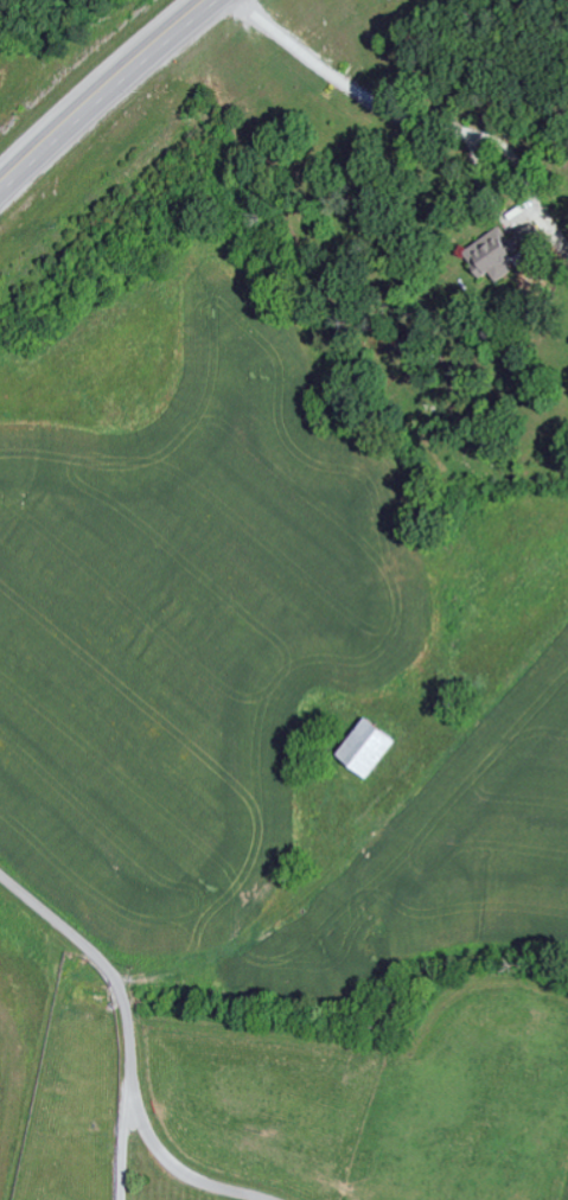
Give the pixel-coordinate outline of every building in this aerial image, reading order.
[(457,253),(474,278),(484,271),(492,282),(510,270),(499,253),(510,245),(497,226),(457,253)] [(359,779),(388,740),(357,717),(328,756),(359,779)]
